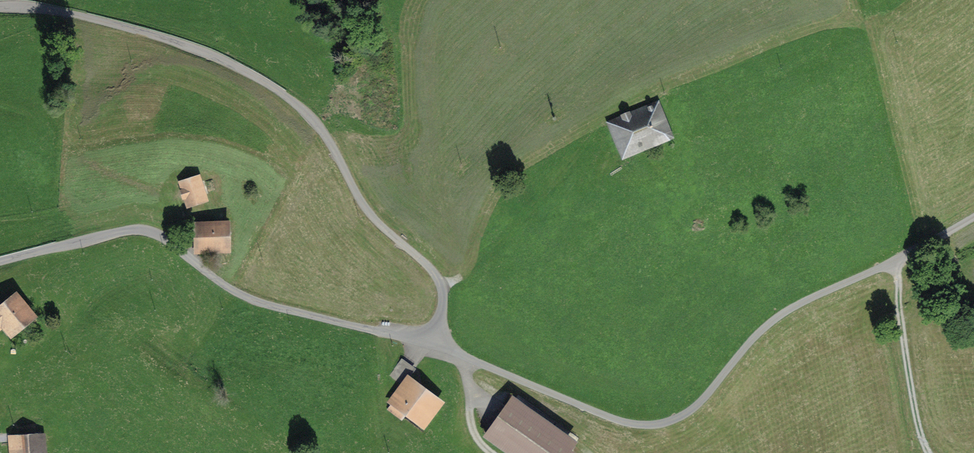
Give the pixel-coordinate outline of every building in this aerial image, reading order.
[(675,139),(659,101),(606,123),(622,162),(675,139)] [(182,201),(184,200),(187,209),(210,202),(201,175),(178,182),(181,190),(179,191),(182,201)] [(232,255),(231,221),(193,222),(194,256),(232,255)] [(16,292),(0,305),(0,332),(3,330),(11,340),(38,318),(16,292)] [(446,404),(411,377),(417,370),(403,359),(389,376),(402,386),(388,403),(391,405),(388,410),(403,422),(406,417),(425,431),(446,404)] [(578,445),(513,397),(483,438),(503,452),(572,452),(578,445)] [(45,434),(9,437),(10,452),(47,452),(45,434)]
